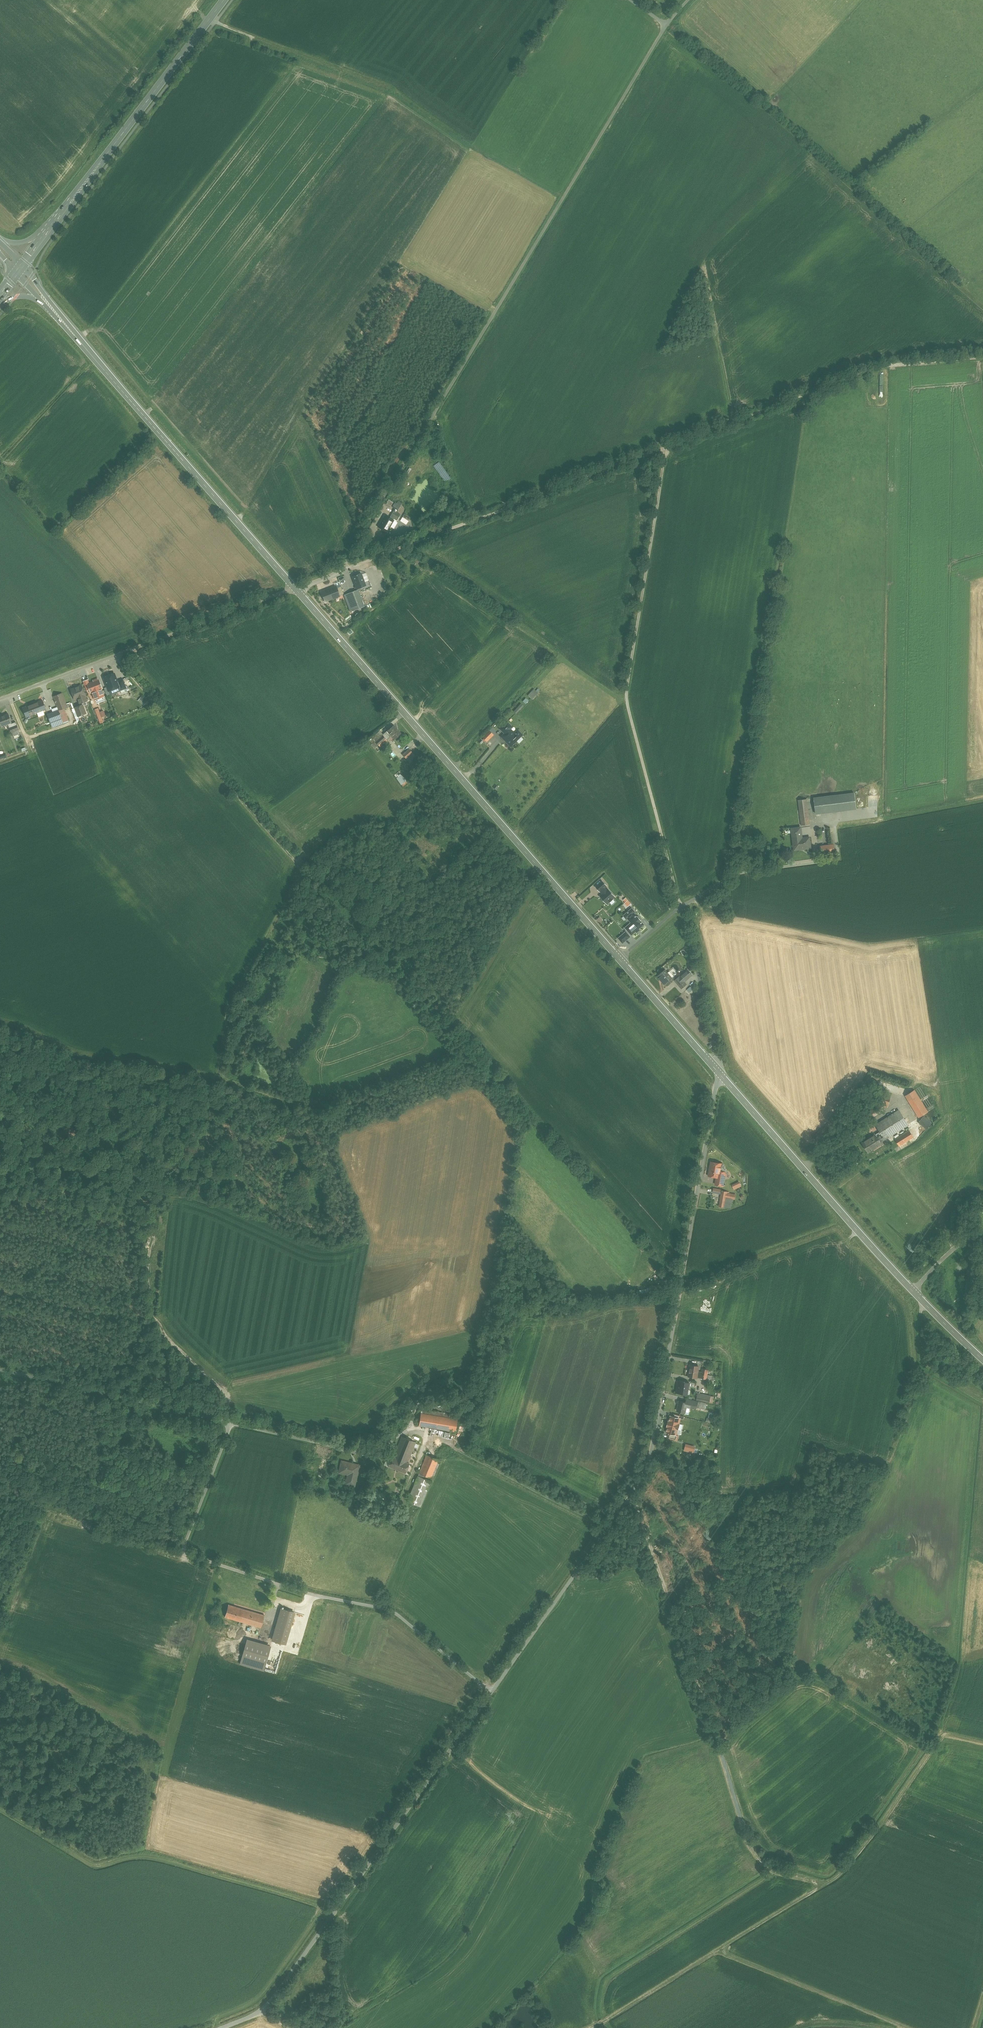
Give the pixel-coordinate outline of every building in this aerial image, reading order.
[(389,518),(385,515),(378,527),(386,532),(393,520),(389,518)] [(366,585),(361,573),(353,577),(357,589),(366,585)] [(336,587),(321,592),(325,602),(339,596),(344,594),(341,587),(336,588),(336,587)] [(358,590),(344,595),(350,612),(364,607),(358,590)] [(114,674),(104,677),(107,687),(110,694),(121,690),(117,681),(114,674)] [(123,679),(117,681),(121,690),(126,688),(123,679)] [(98,680),(94,681),(94,682),(88,684),(91,693),(93,692),(95,698),(104,695),(101,689),(102,689),(98,680)] [(82,686),(78,687),(75,688),(71,690),(75,699),(78,698),(80,704),(87,701),(84,695),(85,695),(82,686)] [(62,693),(53,697),(59,711),(67,707),(62,693)] [(43,701),(23,708),(26,717),(46,709),(43,701)] [(83,705),(75,708),(78,716),(86,714),(83,705)] [(64,723),(59,711),(47,715),(52,728),(64,723)] [(0,717),(0,725),(1,727),(7,724),(11,723),(12,723),(8,714),(0,717)] [(16,722),(12,724),(11,723),(7,724),(11,732),(18,730),(16,722)] [(512,727),(507,722),(500,729),(505,733),(501,737),(511,746),(516,740),(520,737),(522,735),(518,731),(515,734),(510,729),(512,727)] [(401,734),(393,725),(387,731),(390,735),(394,740),(401,734)] [(489,730),(482,738),(486,742),(493,735),(492,733),(489,730)] [(383,735),(382,735),(377,739),(375,742),(378,745),(379,746),(386,740),(386,739),(389,737),(389,736),(390,735),(387,731),(383,735)] [(409,749),(402,755),(406,759),(412,753),(409,749)] [(402,775),(397,779),(403,788),(408,784),(402,775)] [(854,793),(814,798),(816,814),(856,809),(854,793)] [(807,799),(798,800),(801,826),(810,824),(807,799)] [(801,827),(792,828),(794,850),(811,848),(809,837),(802,838),(801,827)] [(834,845),(820,846),(821,853),(834,852),(834,845)] [(603,881),(596,887),(600,891),(604,888),(606,886),(603,881)] [(608,889),(606,891),(604,888),(600,891),(603,894),(600,896),(607,904),(609,902),(613,899),(615,897),(608,889)] [(628,907),(631,904),(626,897),(623,900),(625,902),(624,903),(628,907)] [(632,908),(623,915),(627,920),(629,918),(633,921),(625,927),(631,935),(636,931),(636,930),(638,929),(644,924),(637,915),(635,913),(636,912),(632,908)] [(631,937),(626,931),(618,938),(622,944),(631,937)] [(668,973),(665,969),(657,976),(666,986),(674,979),(673,979),(672,980),(667,974),(668,973)] [(687,970),(680,977),(684,982),(692,975),(687,970)] [(680,977),(679,976),(674,981),(681,988),(686,984),(684,982),(680,977)] [(935,1107),(921,1085),(913,1089),(927,1111),(935,1107)] [(927,1111),(913,1089),(905,1095),(919,1117),(927,1111)] [(891,1097),(879,1093),(876,1104),(887,1107),(891,1097)] [(880,1105),(870,1111),(874,1116),(883,1110),(880,1105)] [(899,1110),(876,1125),(882,1134),(884,1139),(885,1139),(908,1124),(899,1110)] [(931,1124),(923,1117),(919,1122),(927,1129),(931,1124)] [(909,1130),(895,1139),(899,1146),(913,1137),(909,1130)] [(875,1135),(862,1143),(868,1152),(872,1150),(871,1149),(880,1143),(880,1144),(881,1144),(879,1142),(884,1139),(882,1134),(877,1137),(875,1135)] [(722,1164),(711,1162),(709,1176),(717,1177),(724,1178),(726,1172),(720,1171),(722,1164)] [(724,1178),(717,1177),(715,1184),(723,1186),(724,1178)] [(729,1192),(722,1191),(719,1205),(719,1206),(726,1207),(728,1198),(729,1193),(729,1192)] [(691,1365),(689,1376),(697,1377),(698,1371),(699,1367),(691,1365)] [(689,1383),(680,1381),(678,1388),(677,1388),(677,1393),(687,1395),(689,1383)] [(711,1397),(698,1394),(696,1400),(710,1403),(711,1397)] [(680,1401),(677,1411),(685,1413),(688,1403),(680,1401)] [(458,1415),(421,1409),(419,1425),(455,1431),(458,1415)] [(683,1420),(675,1419),(671,1433),(680,1435),(680,1432),(691,1435),(691,1432),(692,1429),(682,1427),(683,1420)] [(416,1442),(402,1436),(394,1457),(407,1462),(416,1442)] [(440,1461),(427,1455),(419,1473),(431,1478),(433,1479),(440,1461)] [(394,1457),(392,1456),(388,1465),(405,1473),(409,1463),(407,1462),(394,1457)] [(359,1465),(342,1461),(339,1472),(340,1472),(340,1470),(350,1473),(348,1480),(347,1480),(346,1483),(354,1485),(356,1476),(359,1465)] [(431,1478),(419,1473),(407,1501),(420,1507),(431,1481),(429,1480),(431,1478)] [(244,1609),(229,1604),(225,1617),(241,1622),(244,1609)] [(272,1639),(273,1639),(285,1643),(294,1612),(281,1608),(272,1639)] [(264,1615),(244,1609),(241,1622),(257,1626),(261,1628),(264,1615)] [(272,1639),(252,1633),(250,1640),(270,1647),(273,1639),(272,1639)]
